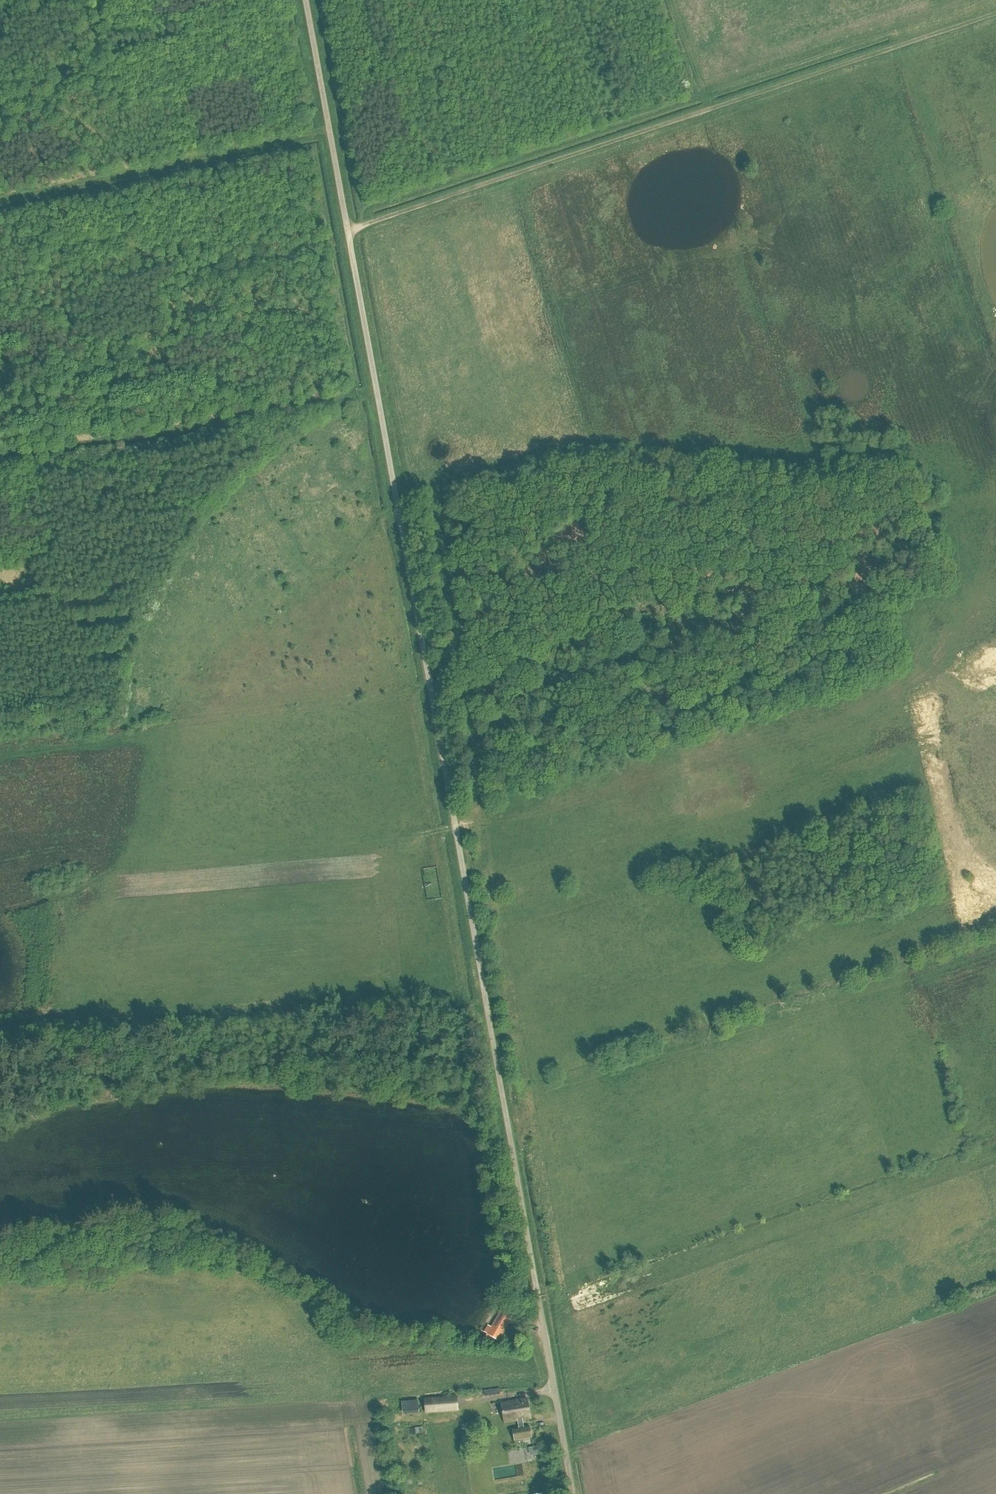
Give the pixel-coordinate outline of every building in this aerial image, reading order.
[(487,1335),(497,1341),(515,1310),(505,1304),(487,1335)] [(431,1399),(424,1400),(425,1412),(458,1409),(457,1397),(431,1399)] [(501,1403),(505,1423),(518,1421),(519,1429),(512,1430),(514,1441),(532,1438),(530,1427),(524,1428),(523,1420),(531,1418),(527,1399),(501,1403)] [(533,1455),(541,1454),(540,1446),(532,1447),(533,1455)]
